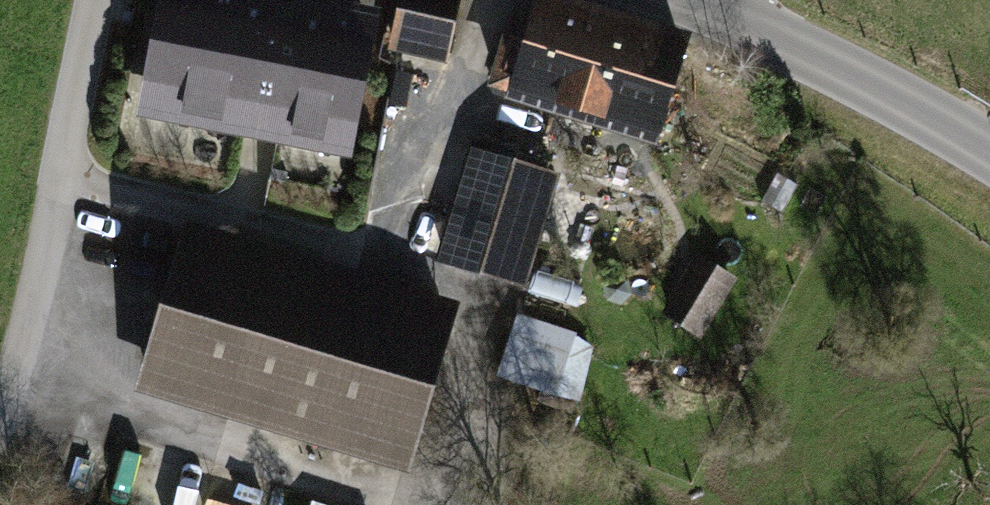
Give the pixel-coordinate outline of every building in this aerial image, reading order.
[(262,0),(171,0),(150,106),(341,143),(365,20),(262,0)] [(393,38),(447,50),(458,0),(401,0),(393,38)] [(498,82),(570,105),(598,16),(550,1),(535,47),(511,40),(498,82)] [(678,41),(598,16),(570,105),(650,130),(678,41)] [(534,171),(477,154),(445,259),(517,280),(536,214),(522,210),(534,171)] [(445,320),(186,243),(148,372),(407,449),(445,320)] [(697,330),(729,277),(701,259),(668,313),(697,330)] [(553,391),(572,336),(518,318),(498,372),(553,391)] [(315,493),(311,504),(350,504),(315,493)]
